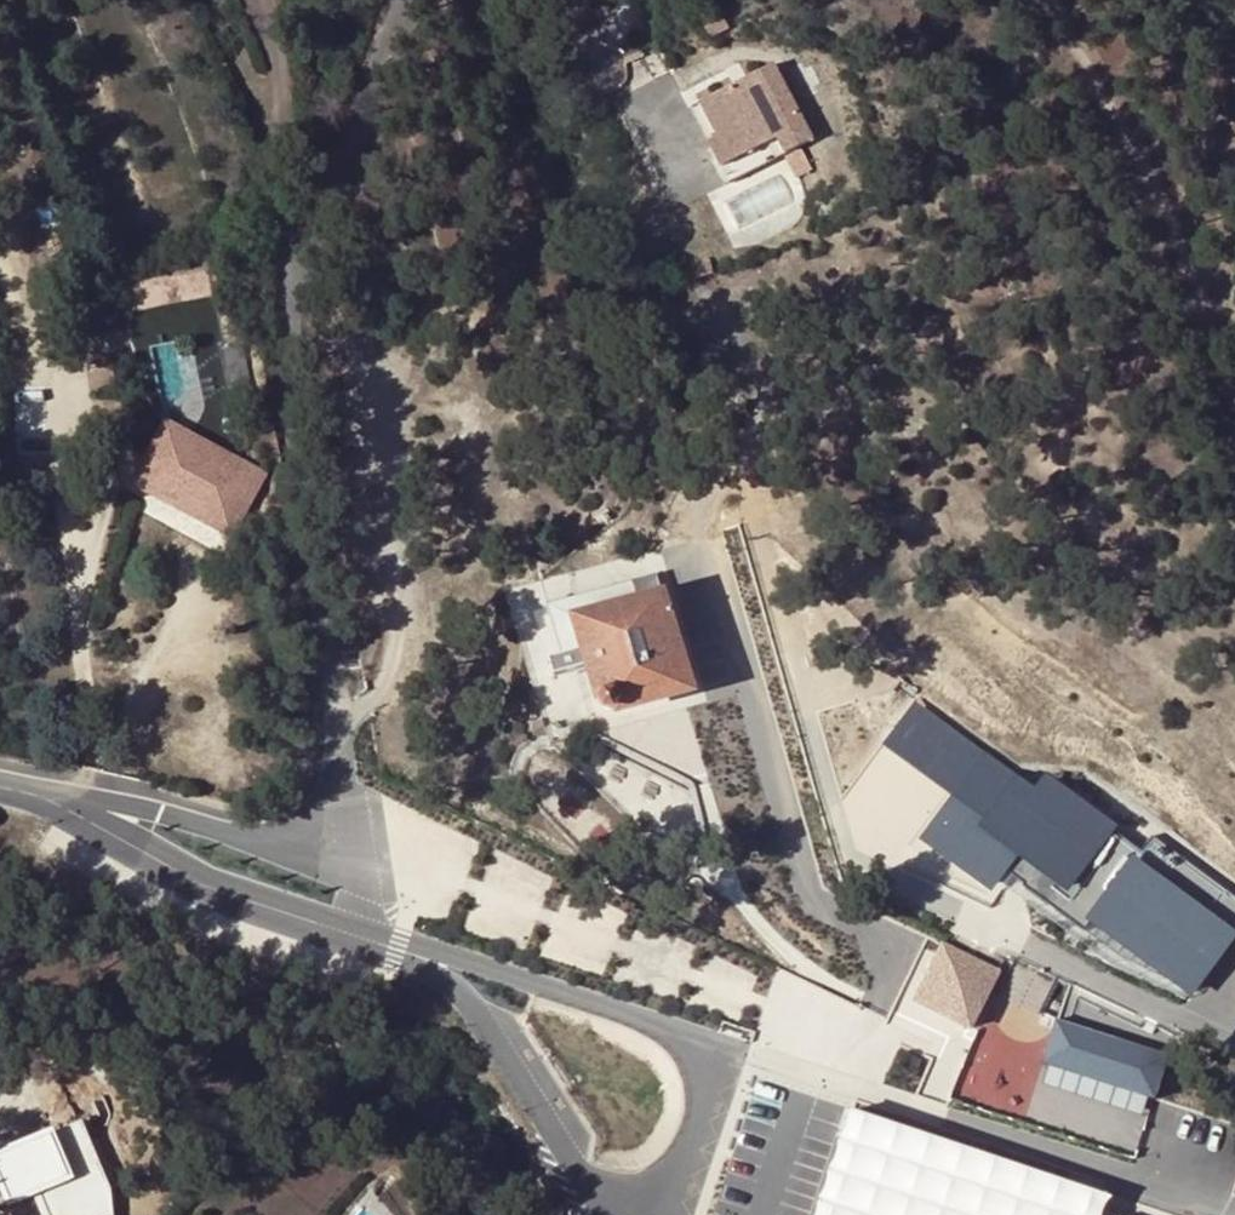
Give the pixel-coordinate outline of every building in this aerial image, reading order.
[(724,37),(743,28),(738,18),(720,27),(724,37)] [(808,151),(820,145),(786,67),(758,80),(762,89),(748,95),(744,86),(710,102),(725,137),(716,141),(728,167),(785,142),(792,158),(808,151)] [(758,80),(744,86),(748,95),(762,89),(758,80)] [(725,137),(710,102),(700,106),(716,141),(725,137)] [(785,142),(728,167),(735,183),(792,158),(785,142)] [(808,151),(792,158),(803,181),(819,174),(808,151)] [(93,390),(117,387),(113,363),(90,367),(93,390)] [(143,487),(156,493),(178,451),(166,445),(143,487)] [(178,451),(156,493),(155,496),(180,508),(201,519),(201,517),(205,510),(229,524),(240,502),(257,511),(270,486),(213,457),(208,466),(178,451)] [(175,517),(180,508),(155,496),(151,503),(175,517)] [(205,510),(201,517),(225,530),(229,524),(205,510)] [(655,572),(548,606),(564,656),(551,660),(557,678),(578,671),(591,667),(593,671),(601,698),(605,697),(604,699),(603,701),(603,703),(604,705),(606,707),(607,709),(609,710),(612,710),(614,710),(616,709),(618,708),(620,706),(621,710),(692,687),(655,572)] [(591,667),(578,671),(579,675),(593,671),(591,667)] [(957,799),(983,763),(913,712),(887,748),(957,799)] [(986,758),(983,763),(957,799),(927,839),(991,886),(1005,867),(1027,883),(1023,887),(1086,933),(1095,920),(1192,991),(1232,936),(1234,933),(1234,893),(1153,833),(1141,849),(1047,780),(1036,795),(986,758)] [(998,974),(944,948),(918,1001),(972,1028),(998,974)] [(1170,1056),(1058,1021),(1045,1064),(1050,1066),(1150,1097),(1156,1099),(1170,1056)] [(1150,1097),(1050,1066),(1044,1085),(1144,1116),(1150,1097)] [(851,1115),(819,1214),(1098,1214),(1104,1196),(851,1115)] [(51,1134),(44,1120),(0,1139),(0,1155),(51,1134)] [(51,1134),(0,1155),(0,1180),(1,1183),(10,1201),(63,1180),(71,1196),(102,1183),(83,1137),(56,1147),(51,1134)] [(1,1183),(0,1183),(0,1199),(2,1204),(10,1201),(1,1183)]
